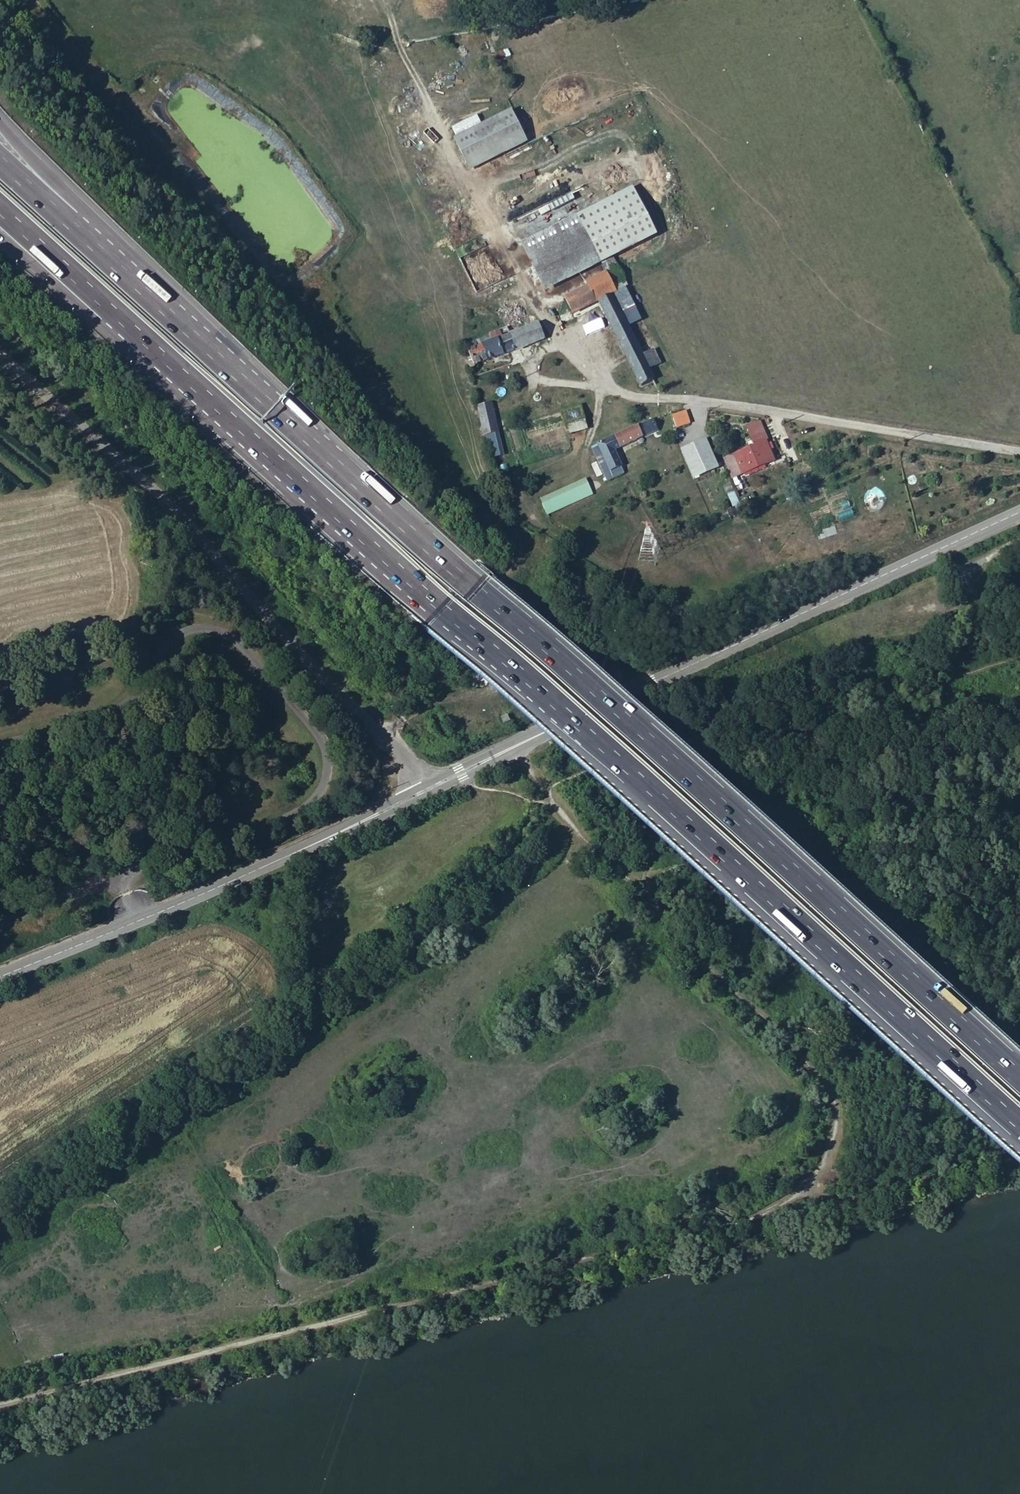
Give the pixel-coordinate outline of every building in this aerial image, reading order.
[(452,34),(440,37),(442,48),(454,45),(452,34)] [(508,110),(452,138),(469,170),(524,142),(508,110)] [(432,183),(435,195),(447,192),(444,180),(432,183)] [(568,218),(520,241),(544,290),(592,266),(639,243),(615,195),(568,218)] [(607,262),(597,267),(601,275),(607,272),(611,270),(607,262)] [(621,290),(611,270),(607,272),(616,292),(621,290)] [(601,275),(597,276),(585,282),(587,286),(564,297),(570,310),(571,313),(611,294),(616,292),(607,272),(601,275)] [(613,297),(621,315),(634,309),(625,291),(613,297)] [(621,315),(613,297),(600,303),(640,386),(653,380),(647,368),(641,355),(621,315)] [(475,340),(466,344),(469,350),(473,362),(474,363),(475,364),(542,338),(537,323),(510,334),(502,337),(499,329),(489,333),(492,341),(477,347),(475,340)] [(507,326),(499,329),(502,337),(510,334),(507,326)] [(653,350),(641,355),(647,368),(659,363),(653,350)] [(480,422),(484,436),(497,433),(490,404),(477,407),(480,422)] [(579,408),(561,412),(566,429),(583,424),(579,408)] [(671,415),(676,428),(689,424),(685,411),(671,415)] [(613,449),(619,446),(656,428),(652,418),(614,437),(597,445),(601,452),(602,455),(604,460),(610,471),(621,466),(613,449)] [(772,458),(765,441),(767,440),(759,421),(741,429),(749,448),(734,454),(723,459),(731,477),(742,473),(764,463),(763,461),(772,458)] [(682,447),(695,476),(720,465),(707,435),(682,447)] [(540,497),(546,514),(593,495),(587,478),(540,497)] [(598,643),(602,652),(618,645),(614,636),(598,643)] [(499,713),(502,719),(509,716),(506,710),(499,713)]
